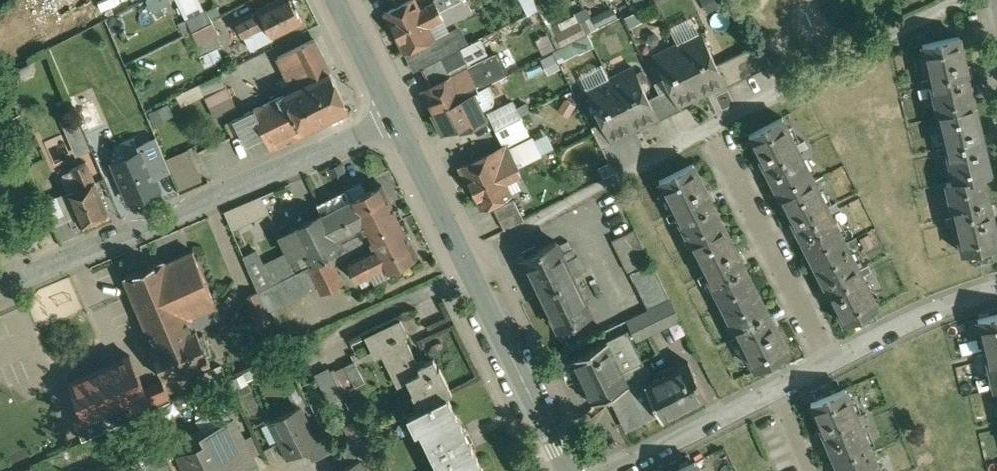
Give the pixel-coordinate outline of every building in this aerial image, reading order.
[(235,21),(243,37),(267,26),(272,37),(302,22),(295,9),(296,6),(294,0),(279,0),(235,21)] [(386,12),(396,33),(425,18),(421,10),(416,0),(410,0),(386,12)] [(532,11),(528,0),(516,0),(522,15),(532,11)] [(436,2),(421,10),(425,18),(440,11),(436,2)] [(465,16),(458,2),(440,11),(445,19),(447,24),(465,16)] [(207,9),(179,23),(185,35),(213,21),(207,9)] [(440,11),(425,18),(429,27),(445,19),(440,11)] [(425,18),(396,33),(405,53),(435,39),(429,27),(425,18)] [(213,21),(185,35),(191,46),(212,36),(219,32),(213,21)] [(702,32),(678,43),(703,93),(726,83),(726,82),(717,63),(702,32)] [(959,35),(924,43),(932,77),(922,80),(923,86),(933,83),(948,146),(938,148),(940,155),(949,152),(955,180),(948,182),(956,216),(947,218),(948,225),(957,223),(964,252),(996,245),(996,233),(984,175),(991,173),(959,35)] [(191,46),(186,49),(191,60),(218,47),(212,36),(191,46)] [(315,38),(279,56),(294,89),(331,71),(315,38)] [(678,43),(655,55),(671,87),(680,105),(681,104),(703,93),(678,43)] [(771,64),(760,43),(749,48),(760,69),(771,64)] [(472,44),(441,59),(447,73),(469,61),(478,57),(472,44)] [(749,48),(738,53),(749,74),(760,69),(749,48)] [(498,53),(469,67),(475,80),(479,89),(493,82),(508,74),(498,53)] [(749,74),(738,53),(728,58),(739,80),(749,74)] [(739,80),(728,58),(717,63),(726,82),(726,83),(727,85),(739,80)] [(596,65),(573,74),(578,88),(601,78),(596,65)] [(650,98),(634,66),(611,78),(635,128),(658,117),(659,117),(650,98)] [(294,89),(285,93),(303,130),(349,108),(331,71),(294,89)] [(222,73),(200,84),(206,96),(228,86),(222,73)] [(454,75),(423,90),(433,111),(479,89),(475,80),(460,87),(454,75)] [(635,128),(611,78),(587,89),(603,121),(612,140),(613,139),(635,128)] [(479,89),(433,111),(444,132),(459,125),(462,132),(487,119),(482,110),(474,92),(488,85),(494,83),(493,82),(479,89)] [(488,85),(474,92),(482,110),(493,104),(495,99),(488,85)] [(206,96),(206,97),(216,117),(237,107),(228,86),(206,96)] [(671,87),(660,92),(671,114),(682,108),(681,104),(680,105),(671,87)] [(671,114),(660,92),(650,98),(659,117),(658,117),(659,120),(671,114)] [(303,130),(285,93),(254,109),(267,134),(272,146),(304,131),(303,130)] [(532,111),(527,100),(516,105),(522,116),(532,111)] [(515,103),(490,115),(497,128),(497,129),(522,116),(516,105),(515,103)] [(267,134),(254,109),(235,118),(242,131),(248,144),(267,134)] [(522,116),(497,129),(503,142),(528,130),(522,116)] [(77,118),(67,122),(74,140),(84,136),(77,118)] [(242,131),(235,118),(226,122),(233,136),(242,131)] [(876,306),(783,122),(784,121),(783,120),(749,137),(749,138),(750,138),(763,163),(762,164),(763,165),(764,165),(767,171),(766,171),(767,173),(768,172),(795,225),(794,226),(795,227),(796,226),(799,232),(798,233),(799,234),(800,234),(827,285),(825,286),(826,288),(827,287),(831,294),(830,294),(830,296),(831,295),(845,322),(844,322),(844,324),(878,306),(878,305),(876,306)] [(603,121),(592,126),(603,147),(614,142),(613,139),(612,140),(603,121)] [(533,138),(510,149),(518,166),(517,166),(518,167),(541,155),(533,138)] [(146,141),(132,147),(140,167),(154,161),(146,141)] [(507,145),(461,168),(472,189),(473,189),(502,174),(518,167),(517,166),(518,166),(510,149),(507,145)] [(189,148),(167,158),(181,189),(203,179),(189,148)] [(140,167),(126,173),(138,201),(166,189),(154,161),(140,167)] [(95,180),(87,162),(72,168),(81,188),(68,193),(78,216),(81,225),(109,213),(95,181),(95,180)] [(342,164),(330,169),(333,177),(345,171),(342,164)] [(707,191),(693,164),(661,179),(677,211),(668,215),(670,220),(679,216),(708,273),(699,277),(702,283),(711,278),(740,335),(731,339),(733,345),(742,340),(757,368),(788,351),(774,324),(776,323),(771,314),(770,315),(742,262),(744,261),(739,252),(738,253),(711,200),(713,199),(708,190),(707,191)] [(518,167),(502,174),(506,183),(522,175),(518,167)] [(502,174),(473,189),(483,209),(512,195),(506,183),(502,174)] [(352,199),(351,200),(352,203),(362,223),(369,236),(400,220),(399,218),(402,214),(399,207),(394,208),(382,184),(352,199)] [(347,189),(319,204),(323,213),(324,213),(326,217),(352,203),(351,200),(352,199),(347,189)] [(68,193),(43,204),(54,226),(78,216),(68,193)] [(262,196),(225,212),(233,229),(270,213),(262,196)] [(514,199),(495,209),(505,229),(525,219),(514,199)] [(352,203),(326,217),(336,237),(362,223),(352,203)] [(323,213),(293,228),(304,250),(312,264),(330,255),(342,249),(338,241),(336,237),(326,217),(324,213),(323,213)] [(400,220),(369,236),(375,248),(348,261),(358,281),(374,274),(376,279),(388,272),(388,271),(418,256),(406,232),(409,228),(406,221),(401,222),(400,220)] [(293,228),(281,235),(292,256),(304,250),(293,228)] [(635,228),(613,239),(628,269),(650,259),(635,228)] [(358,230),(338,241),(342,249),(360,240),(362,239),(358,230)] [(342,249),(330,255),(334,263),(364,248),(360,240),(342,249)] [(577,255),(566,260),(557,241),(525,256),(560,328),(592,312),(574,276),(585,271),(577,255)] [(304,250),(292,256),(291,259),(297,272),(309,266),(312,264),(304,250)] [(165,259),(125,276),(154,346),(194,329),(189,317),(213,307),(217,305),(194,251),(166,263),(165,259)] [(258,251),(246,257),(245,255),(244,255),(252,275),(266,268),(264,264),(264,263),(258,251)] [(312,264),(309,266),(318,284),(322,293),(344,282),(334,263),(330,255),(312,264)] [(264,263),(264,264),(266,268),(252,275),(259,291),(281,280),(297,272),(291,259),(277,266),(274,259),(264,263)] [(653,262),(632,272),(649,308),(671,297),(653,262)] [(297,272),(281,280),(292,300),(310,290),(309,288),(318,284),(309,266),(297,272)] [(281,280),(259,291),(268,312),(292,300),(281,280)] [(268,312),(259,291),(246,297),(259,326),(272,321),(268,312)] [(649,308),(639,313),(649,334),(681,318),(671,297),(649,308)] [(213,307),(189,317),(194,329),(197,327),(197,328),(218,319),(213,307)] [(649,334),(639,313),(628,318),(638,340),(649,334)] [(980,317),(996,387),(996,313),(980,317)] [(400,318),(365,335),(373,352),(385,346),(405,337),(407,336),(401,325),(403,324),(400,318)] [(154,346),(152,347),(155,354),(151,356),(159,374),(163,372),(166,380),(211,361),(208,353),(212,352),(204,333),(200,335),(197,328),(197,327),(194,329),(154,346)] [(627,330),(575,356),(596,400),(613,392),(643,377),(647,385),(653,381),(643,360),(642,360),(627,330)] [(439,367),(434,358),(419,365),(405,337),(385,346),(402,380),(406,378),(421,407),(448,395),(453,392),(440,366),(439,367)] [(131,355),(70,381),(83,412),(75,416),(74,415),(73,415),(84,440),(136,415),(171,400),(163,380),(145,387),(131,355)] [(311,374),(322,401),(361,385),(350,358),(311,374)] [(653,381),(647,385),(660,410),(662,415),(706,393),(690,362),(653,381)] [(643,377),(613,392),(629,425),(660,410),(647,385),(643,377)] [(846,388),(814,402),(826,430),(824,431),(828,440),(830,439),(843,470),(882,470),(846,388)] [(448,395),(421,407),(412,412),(441,470),(486,470),(448,395)] [(300,407),(273,420),(273,421),(275,420),(283,435),(281,436),(290,456),(292,455),(291,452),(302,446),(304,449),(307,448),(317,443),(317,442),(300,407)] [(183,455),(191,470),(225,470),(251,457),(234,422),(205,436),(209,443),(183,455)] [(61,457),(67,470),(68,470),(108,454),(106,450),(116,446),(111,436),(61,457)] [(363,436),(342,446),(348,459),(369,448),(363,436)] [(328,437),(317,442),(317,443),(307,448),(313,461),(334,450),(328,437)] [(337,470),(366,470),(360,459),(337,470)] [(695,461),(675,470),(699,470),(695,461)]
